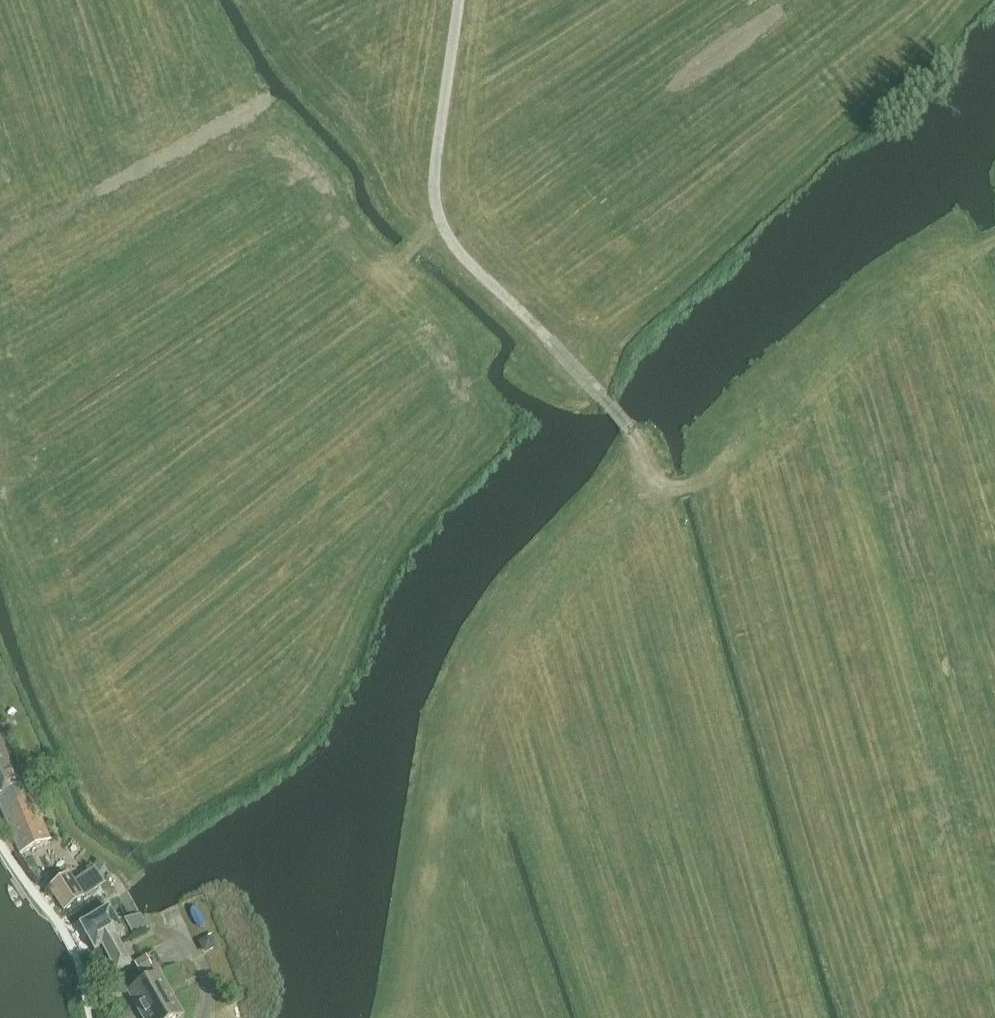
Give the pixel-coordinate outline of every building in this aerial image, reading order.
[(48,843),(31,800),(25,803),(0,737),(0,812),(18,855),(48,843)] [(96,864),(92,871),(100,877),(104,870),(96,864)] [(61,872),(43,884),(55,905),(82,889),(74,876),(66,881),(61,872)] [(114,975),(128,967),(114,942),(122,937),(107,910),(78,927),(93,953),(100,949),(114,975)] [(209,939),(199,945),(205,955),(214,949),(209,939)] [(145,959),(134,966),(139,976),(150,970),(145,959)] [(129,993),(144,1017),(180,1017),(181,1017),(158,977),(129,993)]
